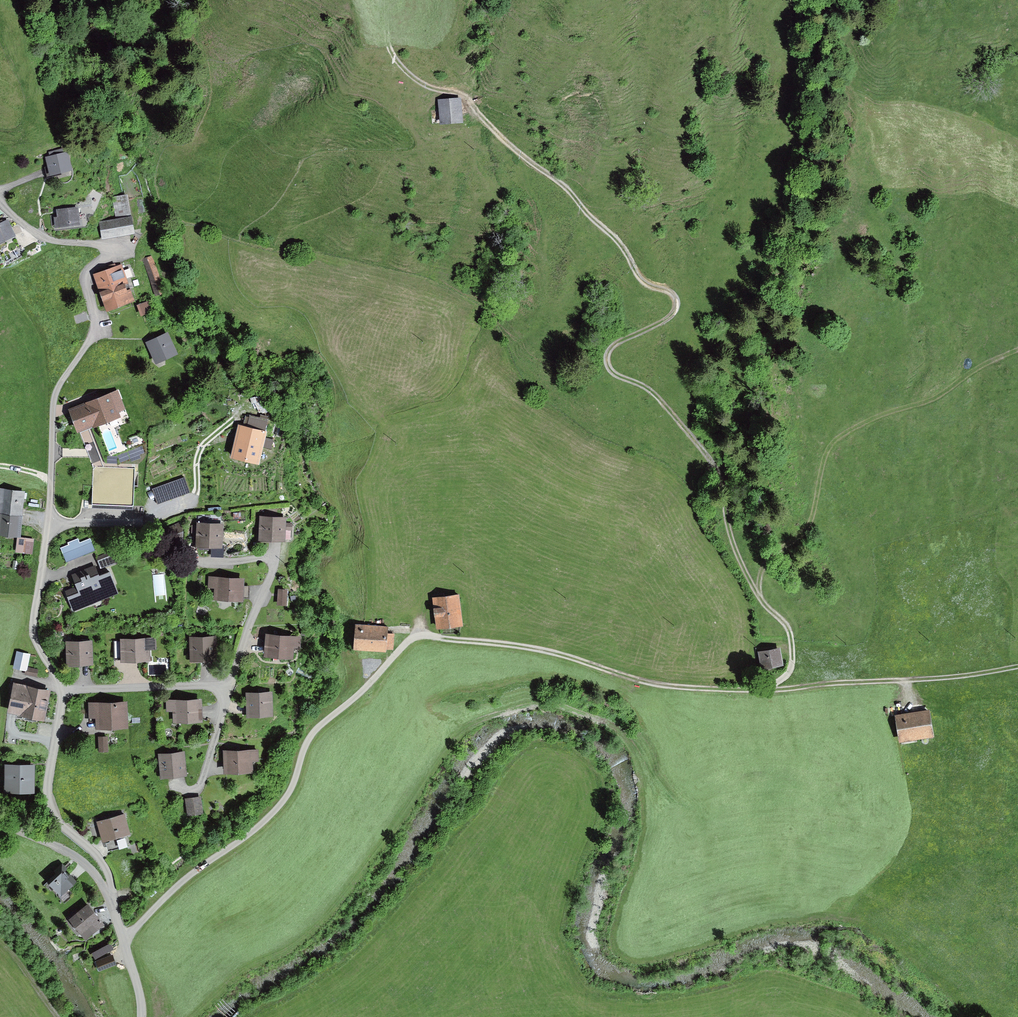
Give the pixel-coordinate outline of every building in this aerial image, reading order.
[(457,100),(432,101),(433,123),(458,122),(457,100)] [(67,153),(43,159),(48,178),(72,173),(67,153)] [(116,193),(118,215),(132,214),(130,192),(116,193)] [(56,212),(57,218),(54,218),(55,230),(80,227),(78,209),(56,212)] [(132,218),(98,223),(101,238),(134,233),(132,218)] [(0,224),(0,241),(11,237),(4,222),(0,224)] [(120,269),(92,277),(102,312),(130,304),(126,289),(120,269)] [(152,313),(148,302),(138,305),(142,317),(152,313)] [(169,333),(146,342),(154,363),(177,354),(169,333)] [(78,432),(127,413),(118,388),(69,410),(78,432)] [(269,421),(250,416),(247,428),(241,426),(233,461),(258,467),(269,421)] [(185,477),(152,489),(158,505),(191,493),(185,477)] [(21,491),(0,488),(0,534),(14,536),(21,491)] [(285,518),(260,518),(260,542),(284,543),(285,518)] [(183,532),(180,522),(166,528),(170,543),(183,542),(183,532)] [(222,525),(196,523),(195,548),(220,549),(222,525)] [(15,537),(13,551),(29,553),(31,540),(15,537)] [(68,545),(60,548),(66,564),(95,551),(90,539),(80,543),(78,539),(67,543),(68,545)] [(109,552),(96,558),(100,570),(114,564),(109,552)] [(119,595),(110,572),(99,577),(95,566),(71,575),(75,586),(64,590),(73,613),(119,595)] [(244,580),(210,579),(210,588),(214,590),(214,601),(244,601),(244,580)] [(288,591),(278,590),(277,606),(287,607),(288,591)] [(457,595),(434,598),(438,630),(461,627),(457,595)] [(385,626),(350,625),(349,651),(384,653),(385,626)] [(296,635),(261,634),(260,658),(295,660),(296,635)] [(217,635),(188,637),(190,663),(219,661),(217,635)] [(153,637),(116,639),(117,665),(155,662),(153,637)] [(93,642),(67,642),(67,665),(93,665),(93,642)] [(776,649),(753,651),(755,669),(777,667),(776,649)] [(30,654),(16,650),(11,669),(25,673),(30,654)] [(50,691),(15,684),(9,714),(44,721),(50,691)] [(273,693),(247,693),(247,720),(273,720),(273,693)] [(202,700),(165,703),(166,714),(173,714),(173,724),(203,723),(202,700)] [(125,702),(86,704),(87,718),(96,720),(96,730),(127,728),(125,702)] [(933,732),(928,709),(897,714),(901,738),(933,732)] [(107,739),(99,739),(99,752),(108,752),(107,739)] [(258,746),(221,748),(222,770),(253,769),(254,759),(258,759),(258,746)] [(183,753),(160,755),(162,780),(185,779),(183,753)] [(35,761),(4,760),(3,788),(34,789),(35,761)] [(200,794),(186,796),(189,817),(204,814),(200,794)] [(125,810),(95,817),(100,838),(131,830),(125,810)] [(61,867),(43,882),(56,898),(74,884),(61,867)] [(87,898),(66,913),(84,937),(104,922),(87,898)] [(111,944),(92,953),(95,959),(114,949),(111,944)] [(112,955),(95,962),(99,971),(115,964),(112,955)]
